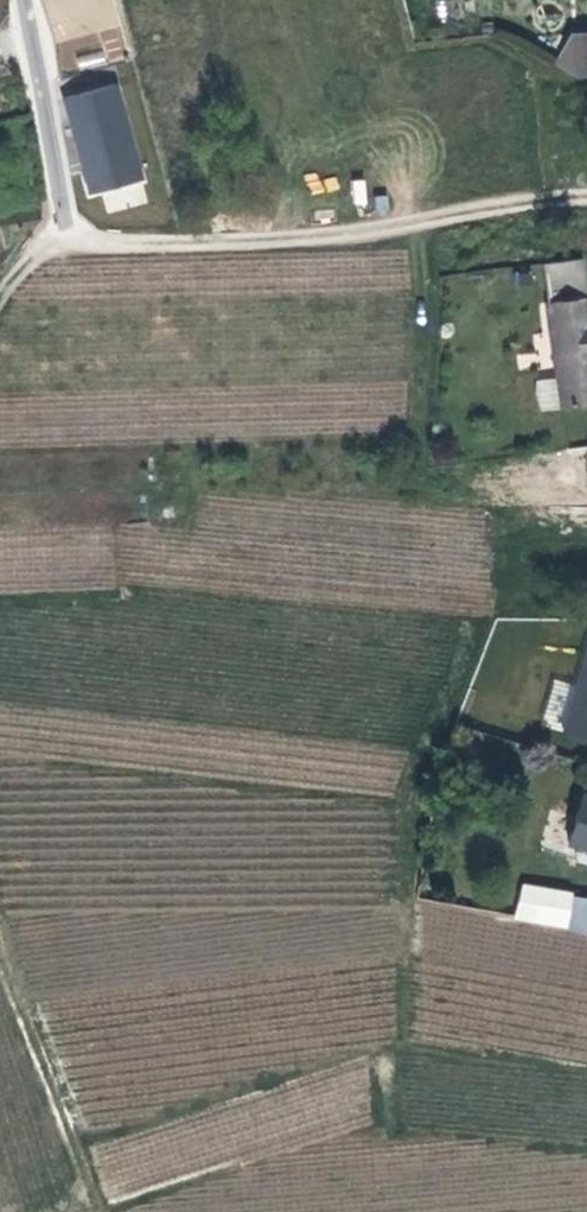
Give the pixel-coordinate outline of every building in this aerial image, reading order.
[(578,44),(563,70),(581,81),(586,80),(586,42),(578,44)] [(120,83),(64,95),(87,196),(142,183),(120,83)] [(586,299),(586,259),(573,260),(563,262),(568,301),(586,299)] [(568,301),(577,363),(586,362),(586,299),(568,301)] [(577,363),(582,402),(586,402),(586,362),(577,363)] [(580,693),(567,738),(586,743),(586,695),(580,693)] [(584,812),(574,849),(586,853),(586,813),(584,812)] [(574,849),(571,860),(586,864),(586,853),(574,849)] [(524,881),(519,911),(570,920),(569,926),(586,929),(586,898),(576,896),(576,891),(524,881)]
